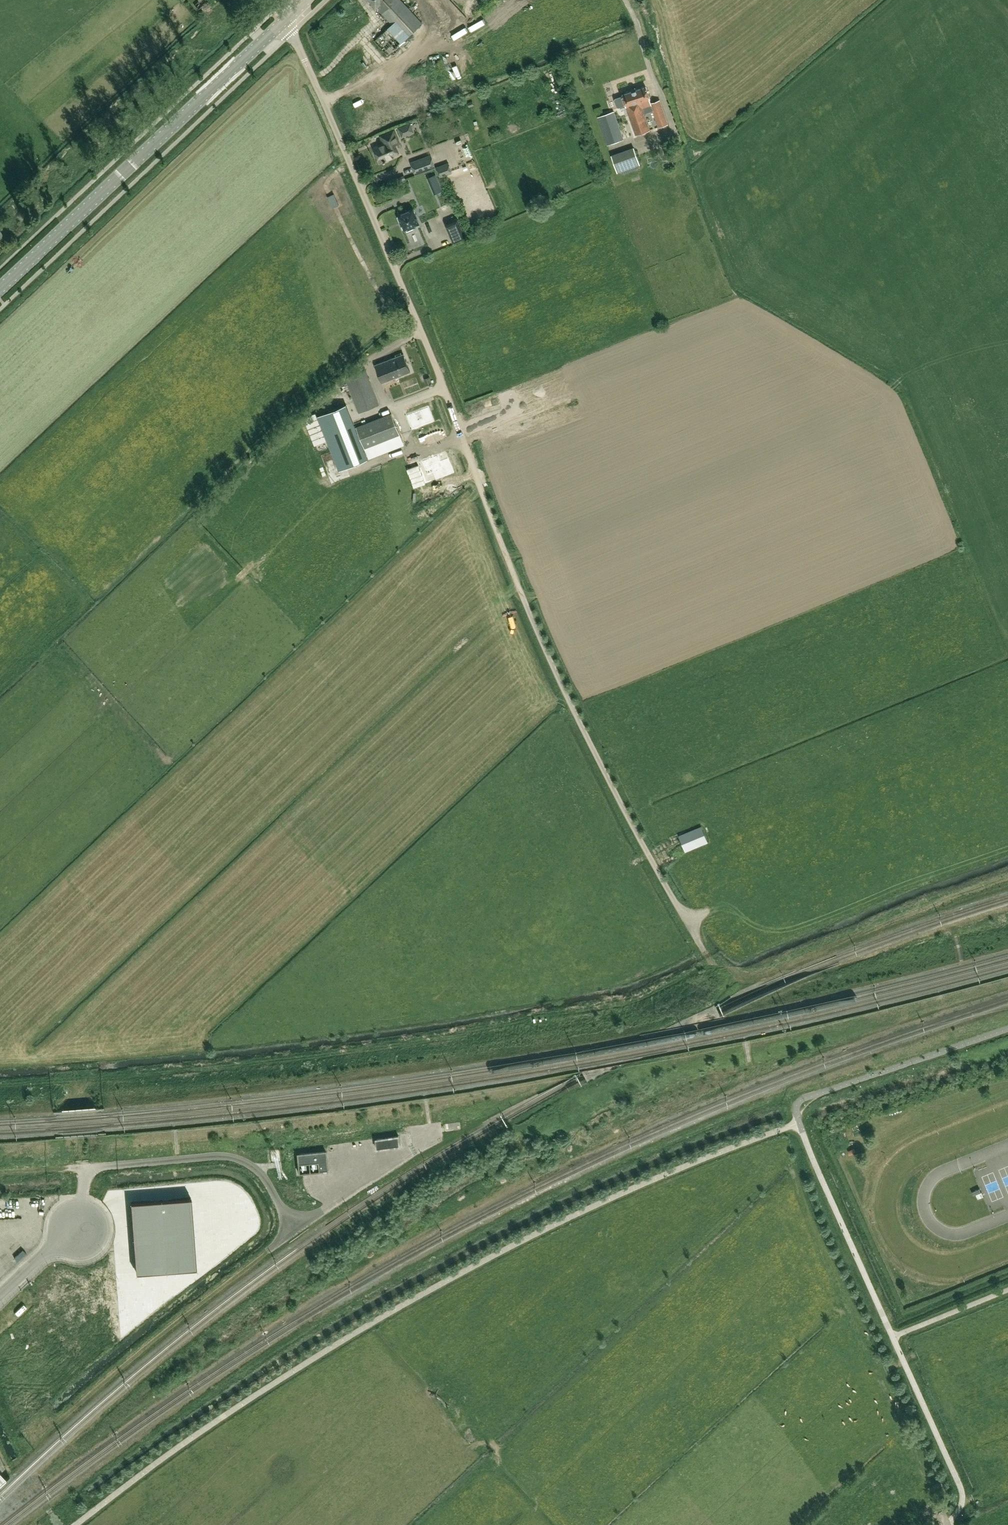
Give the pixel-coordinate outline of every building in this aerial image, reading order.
[(376,8),(377,7),(392,25),(371,44),(382,56),(386,53),(388,55),(422,23),(401,0),(369,0),(376,8)] [(436,14),(430,17),(434,26),(440,23),(436,14)] [(328,31),(332,35),(338,30),(333,25),(328,31)] [(651,106),(657,125),(658,128),(668,124),(660,100),(650,103),(646,87),(622,95),(622,96),(616,98),(615,100),(617,106),(618,107),(625,104),(636,135),(650,130),(643,109),(651,106)] [(598,117),(607,145),(623,140),(614,111),(598,117)] [(385,145),(374,149),(376,154),(376,155),(377,159),(379,160),(381,164),(400,156),(395,144),(399,142),(395,132),(382,137),(385,145)] [(618,176),(641,168),(635,150),(611,157),(618,176)] [(431,155),(412,162),(417,175),(436,168),(431,155)] [(453,172),(450,163),(437,167),(440,177),(453,172)] [(428,177),(431,182),(437,180),(435,174),(428,177)] [(413,227),(419,224),(413,209),(398,215),(404,230),(406,229),(407,232),(414,229),(413,227)] [(418,219),(428,243),(436,239),(427,216),(418,219)] [(445,225),(453,244),(466,238),(458,219),(445,225)] [(382,383),(410,372),(403,353),(401,354),(401,352),(395,355),(396,356),(375,365),(382,383)] [(379,404),(365,369),(345,377),(358,412),(379,404)] [(321,406),(335,392),(332,388),(317,402),(321,406)] [(346,404),(318,416),(339,469),(368,458),(346,404)] [(433,423),(428,408),(406,416),(411,431),(433,423)] [(358,427),(365,448),(400,434),(391,414),(358,427)] [(437,485),(453,479),(446,459),(422,467),(427,483),(435,480),(437,485)] [(701,826),(679,836),(685,852),(708,842),(701,826)] [(398,1135),(375,1139),(376,1149),(400,1146),(398,1135)] [(325,1150),(297,1153),(299,1173),(327,1170),(325,1150)] [(127,1200),(127,1267),(187,1268),(186,1199),(127,1200)]
